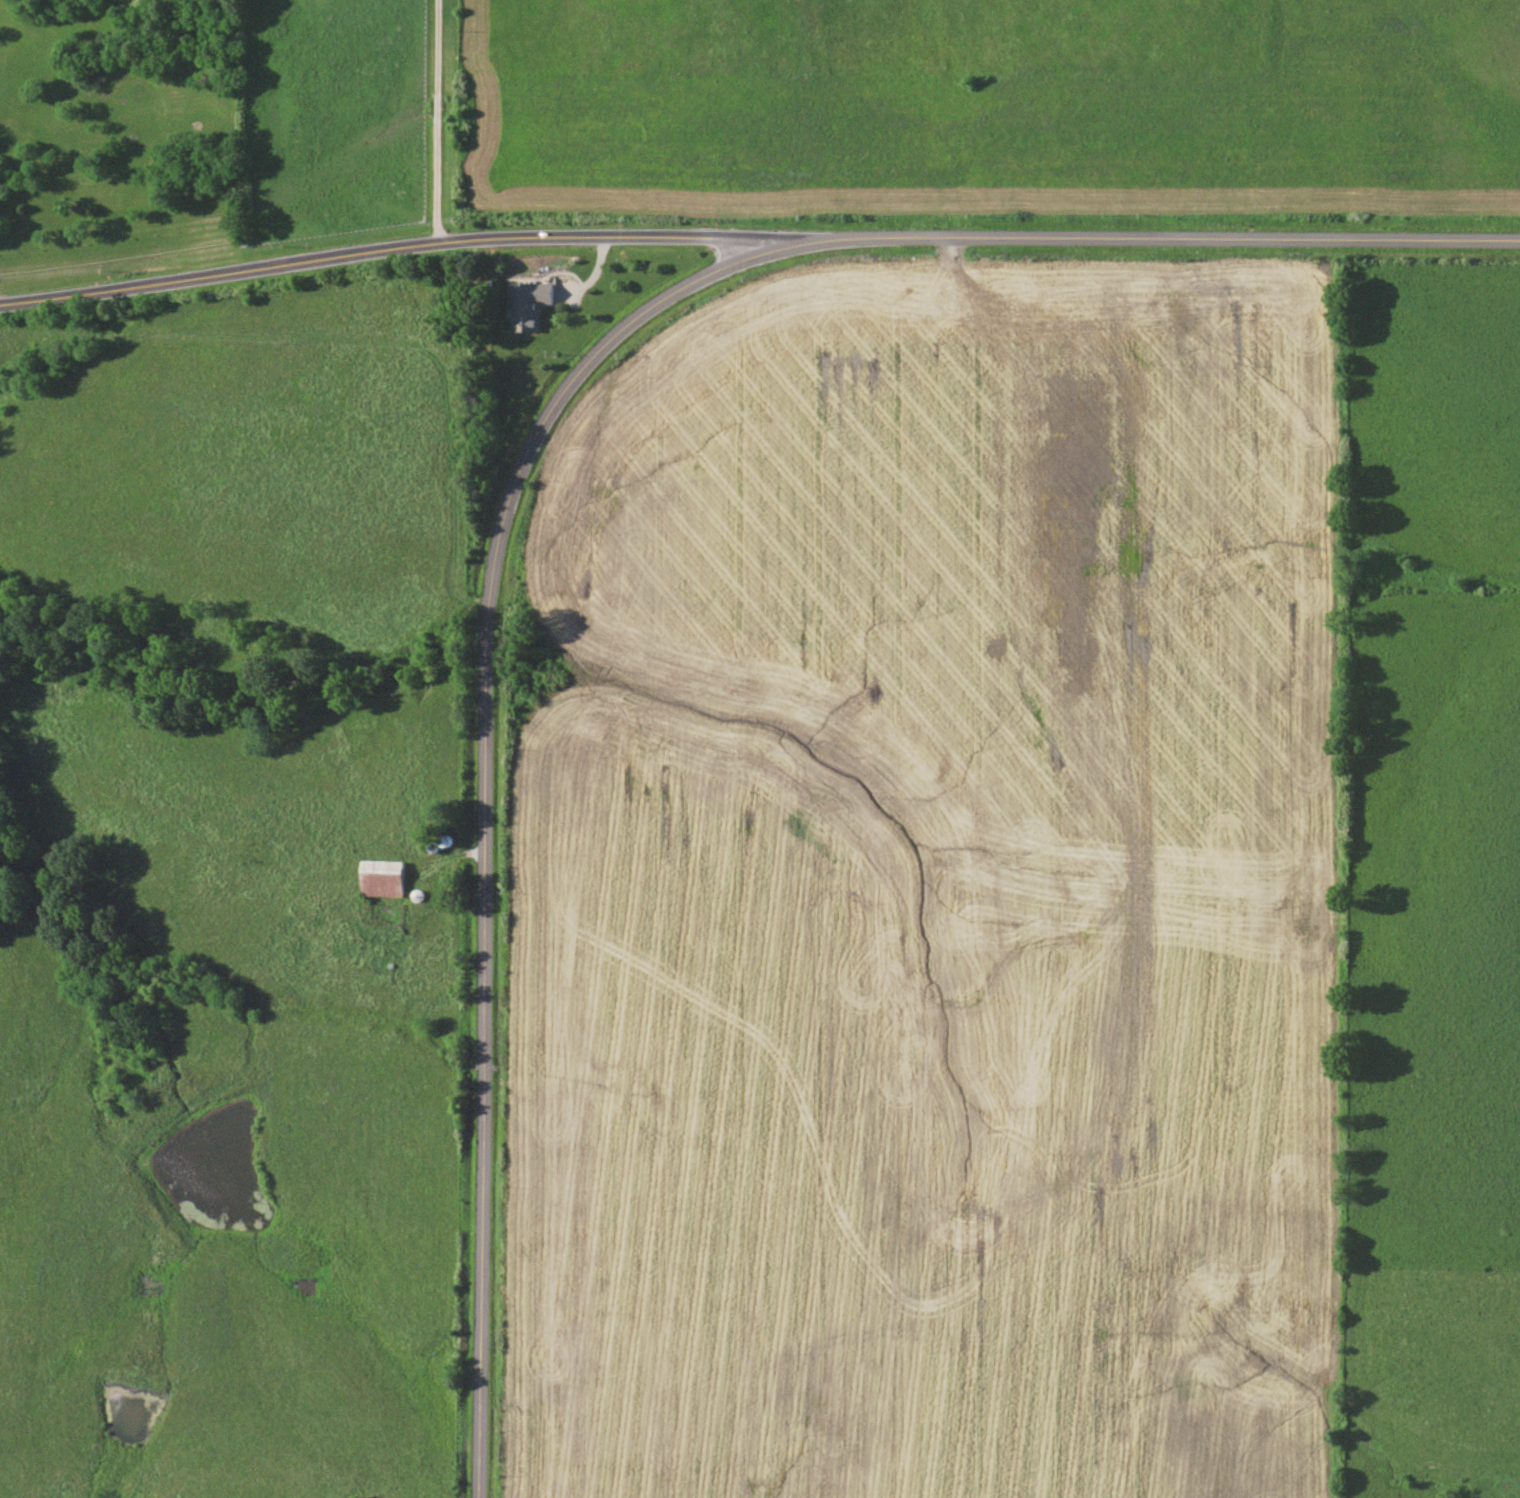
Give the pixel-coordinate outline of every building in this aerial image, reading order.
[(514,278),(514,336),(540,335),(540,305),(553,305),(553,282),(538,282),(538,277),(514,278)] [(406,861),(366,860),(366,895),(406,896),(406,861)]
